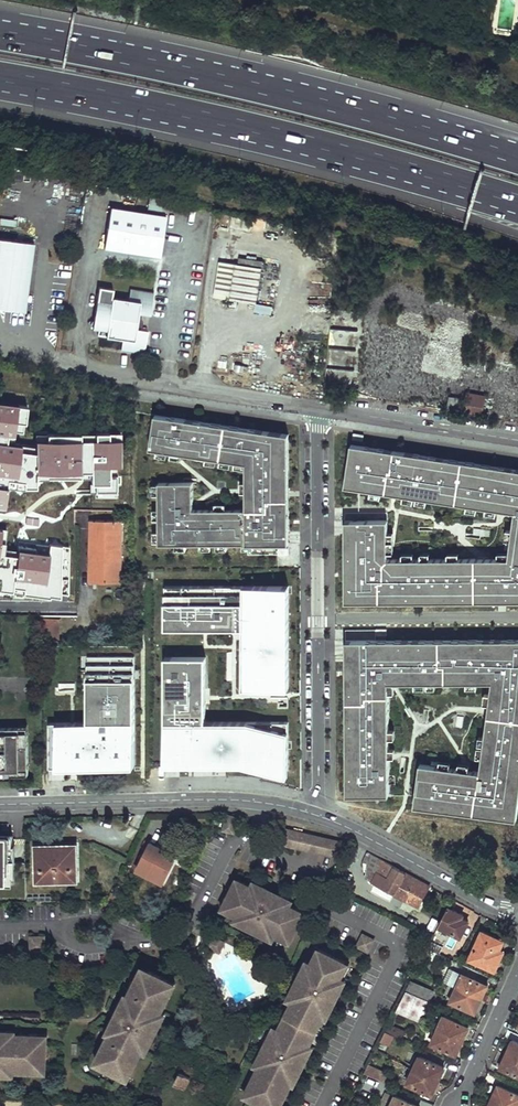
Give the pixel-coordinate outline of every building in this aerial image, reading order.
[(149,197),(147,207),(164,210),(166,199),(149,197)] [(166,215),(111,207),(105,247),(160,255),(166,215)] [(33,242),(0,238),(0,307),(24,310),(28,283),(22,282),(24,269),(30,270),(33,242)] [(219,260),(213,295),(256,302),(261,267),(219,260)] [(113,288),(98,286),(92,328),(98,328),(97,335),(122,338),(120,349),(143,352),(147,330),(135,328),(135,325),(137,325),(138,325),(140,324),(141,323),(141,322),(142,321),(142,320),(141,319),(141,317),(140,317),(139,316),(138,315),(137,315),(137,312),(149,314),(153,291),(130,288),(128,299),(111,296),(113,288)] [(8,369),(7,379),(19,380),(29,382),(30,372),(8,369)] [(46,374),(45,386),(66,389),(67,378),(46,374)] [(464,393),(460,414),(480,418),(483,401),(478,401),(479,396),(464,393)] [(447,397),(445,411),(456,414),(459,399),(447,397)] [(184,419),(155,414),(150,448),(177,452),(178,448),(183,449),(182,453),(246,463),(246,471),(263,474),(263,477),(283,477),(283,470),(288,470),(288,450),(283,450),(283,439),(268,437),(269,432),(194,420),(193,424),(184,423),(184,419)] [(288,435),(269,432),(268,437),(283,439),(283,450),(288,450),(288,435)] [(11,470),(10,475),(10,476),(32,477),(33,452),(12,451),(12,448),(5,448),(5,441),(0,441),(0,470),(11,470)] [(352,444),(346,480),(357,482),(356,487),(361,488),(395,493),(395,489),(399,489),(399,494),(448,501),(448,496),(469,499),(469,504),(500,509),(502,498),(505,499),(503,509),(511,511),(512,507),(517,507),(517,474),(504,472),(505,467),(446,458),(445,463),(435,461),(436,456),(414,453),(413,458),(403,457),(404,451),(395,450),(394,456),(384,454),(385,449),(352,444)] [(33,463),(32,477),(48,478),(49,464),(33,463)] [(246,471),(246,504),(268,504),(268,510),(283,510),(283,521),(289,521),(288,470),(283,470),(283,477),(263,477),(263,474),(246,471)] [(193,482),(170,483),(170,544),(248,544),(289,543),(289,521),(283,521),(283,510),(268,510),(268,504),(246,504),(246,509),(193,510),(193,506),(188,506),(188,502),(193,502),(193,482)] [(448,496),(448,501),(469,504),(469,499),(448,496)] [(46,509),(27,508),(26,528),(45,528),(46,509)] [(517,511),(510,558),(507,580),(509,581),(508,588),(517,588),(517,512),(517,511)] [(393,558),(393,520),(346,520),(346,546),(351,546),(351,567),(346,567),(346,586),(351,586),(351,601),(398,601),(398,595),(418,595),(419,601),(437,601),(437,595),(447,595),(447,601),(465,600),(465,595),(475,595),(475,600),(477,600),(476,558),(397,558),(397,562),(388,562),(388,558),(393,558)] [(123,522),(89,521),(89,549),(94,549),(94,554),(88,554),(88,573),(97,573),(97,583),(114,583),(114,575),(122,575),(123,522)] [(67,539),(50,538),(49,571),(48,571),(47,591),(66,592),(67,539)] [(476,558),(477,600),(517,600),(517,588),(508,588),(509,581),(507,580),(510,558),(476,558)] [(97,573),(88,573),(88,582),(97,583),(97,573)] [(114,575),(114,583),(122,583),(122,575),(114,575)] [(183,585),(166,585),(165,621),(181,621),(181,615),(191,615),(191,621),(204,621),(204,615),(214,615),(214,621),(232,621),(232,615),(250,615),(250,632),(243,632),(243,643),(250,643),(250,655),(243,655),(243,672),(250,672),(250,682),(282,682),(282,672),(289,672),(289,653),(282,653),(283,643),(289,643),(289,633),(283,633),(283,623),(289,623),(289,613),(283,613),(283,603),(289,603),(289,589),(283,589),(283,579),(254,579),(254,585),(244,585),(244,579),(234,579),(234,585),(224,585),(224,579),(211,579),(211,585),(201,585),(201,578),(183,578),(183,585)] [(232,621),(243,621),(243,632),(250,632),(250,615),(232,615),(232,621)] [(61,618),(43,618),(43,640),(61,641),(61,618)] [(514,639),(503,639),(503,645),(482,645),(482,640),(421,640),(421,645),(400,645),(400,640),(382,640),(382,654),(373,655),(373,660),(346,661),(346,671),(351,671),(352,692),(346,692),(346,702),(352,703),(352,723),(346,723),(346,735),(352,735),(352,756),(346,756),(346,776),(352,776),(352,795),(389,795),(389,784),(389,775),(389,761),(384,761),(384,756),(389,756),(389,740),(389,730),(389,683),(389,678),(397,678),(397,682),(415,682),(437,682),(446,682),(446,677),(467,676),(467,682),(477,682),(492,682),(498,682),(498,678),(513,678),(513,682),(517,682),(517,660),(514,660),(514,639)] [(382,640),(346,640),(346,661),(373,660),(373,655),(382,654),(382,640)] [(49,721),(49,756),(63,756),(63,762),(76,762),(76,760),(86,760),(86,766),(96,766),(96,760),(105,760),(105,766),(115,765),(115,761),(124,761),(124,765),(134,765),(134,732),(129,732),(129,722),(134,722),(135,705),(129,705),(129,695),(135,695),(135,656),(88,655),(88,695),(93,695),(93,705),(88,705),(88,721),(87,726),(77,726),(77,721),(49,721)] [(206,657),(172,657),(172,668),(165,668),(165,678),(172,678),(172,690),(165,689),(165,713),(172,713),(172,722),(165,721),(165,758),(204,759),(204,764),(215,764),(215,759),(225,759),(225,764),(237,764),(237,759),(247,759),(247,765),(258,766),(258,759),(269,759),(269,767),(279,769),(279,759),(288,759),(288,722),(271,722),(271,728),(256,728),(256,722),(214,722),(214,728),(197,728),(197,722),(206,722),(206,702),(198,702),(199,689),(206,689),(206,657)] [(488,715),(486,726),(492,727),(493,716),(517,719),(517,682),(513,682),(513,678),(498,678),(498,682),(492,682),(488,715)] [(480,772),(473,771),(472,775),(467,775),(468,770),(463,769),(462,780),(458,780),(460,769),(450,768),(430,765),(420,764),(416,795),(415,800),(444,804),(444,810),(463,812),(464,807),(484,810),(484,815),(506,818),(506,813),(517,814),(517,809),(517,776),(517,767),(517,719),(493,716),(492,727),(486,726),(485,735),(482,758),(480,772)] [(30,774),(29,731),(21,731),(21,727),(2,727),(2,732),(0,732),(0,770),(7,770),(7,774),(30,774)] [(49,766),(86,766),(86,760),(76,760),(76,762),(63,762),(63,756),(49,756),(49,766)] [(258,759),(258,766),(269,767),(269,759),(258,759)] [(279,769),(288,770),(288,759),(279,759),(279,769)] [(414,806),(444,810),(444,804),(415,800),(414,806)] [(463,812),(484,815),(484,810),(464,807),(463,812)] [(223,830),(234,832),(237,817),(226,815),(223,830)] [(295,831),(279,827),(275,842),(292,846),(295,831)] [(292,846),(341,858),(345,843),(295,831),(292,846)] [(0,835),(0,882),(14,882),(14,880),(14,844),(14,835),(0,835)] [(150,842),(137,870),(163,882),(174,858),(159,850),(160,848),(150,842)] [(36,845),(37,883),(79,881),(77,845),(36,845)] [(384,861),(373,855),(367,877),(374,883),(384,861)] [(430,886),(384,861),(374,883),(420,906),(430,886)] [(257,889),(251,886),(237,879),(223,906),(232,911),(232,913),(235,915),(237,915),(236,916),(242,919),(241,923),(248,927),(249,925),(259,931),(259,932),(266,936),(268,932),(275,935),(275,934),(280,937),(281,935),(290,939),(304,912),(289,905),(283,902),(285,897),(278,893),(277,895),(267,889),(267,888),(260,884),(257,889)] [(260,884),(253,881),(251,886),(257,889),(260,884)] [(292,900),(285,897),(283,902),(289,905),(292,900)] [(449,908),(439,926),(461,937),(468,922),(463,919),(464,915),(449,908)] [(482,931),(470,960),(495,971),(504,951),(500,949),(504,941),(482,931)] [(363,934),(357,946),(368,952),(374,940),(363,934)] [(211,936),(206,946),(216,951),(219,947),(221,948),(224,942),(211,936)] [(45,951),(44,937),(30,937),(30,951),(45,951)] [(428,949),(438,954),(442,946),(432,941),(428,949)] [(251,1098),(266,1105),(272,1105),(275,1101),(281,1104),(282,1104),(286,1096),(285,1095),(291,1083),(289,1082),(292,1075),(297,1078),(301,1070),(299,1070),(304,1059),(306,1060),(309,1052),(304,1050),(308,1044),(310,1038),(309,1037),(313,1029),(317,1020),(319,1020),(322,1015),(325,1008),(330,1011),(333,1003),(332,1003),(337,992),(339,993),(343,986),(338,983),(341,976),(343,971),(342,971),(346,962),(319,948),(312,962),(311,962),(307,968),(304,966),(300,974),(301,974),(296,985),(295,984),(291,992),(295,994),(292,1000),(293,1001),(279,1029),(278,1029),(274,1035),(271,1033),(267,1041),(268,1042),(263,1052),(262,1051),(258,1059),(262,1061),(259,1067),(253,1080),(252,1079),(248,1087),(254,1090),(251,1098)] [(424,957),(439,965),(443,956),(438,954),(428,949),(424,957)] [(143,966),(139,974),(144,977),(148,969),(143,966)] [(132,1070),(133,1070),(137,1062),(136,1062),(142,1049),(145,1043),(149,1045),(153,1037),(151,1037),(157,1026),(158,1027),(162,1019),(158,1017),(161,1011),(167,998),(168,999),(172,991),(171,991),(165,988),(169,979),(148,969),(144,977),(139,974),(138,974),(134,982),(135,982),(129,995),(128,996),(130,997),(128,1002),(123,1000),(119,1008),(121,1008),(115,1019),(114,1018),(110,1025),(115,1028),(113,1033),(110,1032),(110,1033),(103,1046),(102,1045),(99,1053),(105,1056),(101,1065),(122,1075),(126,1067),(132,1070)] [(458,987),(482,998),(488,986),(455,970),(449,983),(458,987)] [(343,986),(346,979),(341,976),(338,983),(343,986)] [(171,991),(175,983),(169,979),(165,988),(171,991)] [(407,990),(429,1000),(434,991),(412,980),(407,990)] [(451,1002),(476,1013),(482,998),(458,987),(451,1002)] [(429,1000),(407,990),(397,1010),(400,1012),(420,1021),(429,1000)] [(322,1015),(327,1017),(330,1011),(325,1008),(322,1015)] [(394,1025),(400,1012),(397,1010),(390,1024),(394,1025)] [(469,1028),(444,1017),(438,1029),(463,1041),(469,1028)] [(403,1040),(407,1031),(394,1025),(390,1024),(386,1032),(403,1040)] [(463,1041),(438,1029),(432,1043),(457,1054),(463,1041)] [(6,1074),(7,1070),(14,1070),(28,1071),(28,1072),(37,1072),(37,1071),(37,1065),(46,1065),(47,1042),(38,1041),(38,1035),(38,1034),(29,1033),(29,1034),(16,1034),(14,1034),(14,1037),(8,1036),(8,1031),(0,1031),(0,1074),(6,1074)] [(513,1041),(507,1054),(517,1059),(517,1043),(513,1041)] [(309,1052),(312,1046),(308,1044),(304,1050),(309,1052)] [(99,1053),(95,1061),(101,1065),(105,1056),(99,1053)] [(507,1054),(501,1068),(517,1076),(517,1059),(507,1054)] [(414,1069),(439,1081),(445,1067),(420,1056),(414,1069)] [(365,1073),(385,1082),(389,1074),(369,1064),(365,1073)] [(122,1075),(128,1078),(132,1070),(126,1067),(122,1075)] [(408,1084),(432,1095),(439,1081),(414,1069),(408,1084)] [(181,1071),(175,1082),(186,1088),(192,1077),(181,1071)] [(145,1078),(136,1074),(132,1081),(141,1085),(145,1078)] [(291,1083),(293,1084),(297,1078),(292,1075),(289,1082),(291,1083)] [(510,1105),(517,1105),(517,1094),(499,1085),(493,1098),(510,1105)] [(248,1087),(244,1095),(251,1098),(254,1090),(248,1087)] [(396,1096),(391,1105),(418,1105),(396,1096)]
